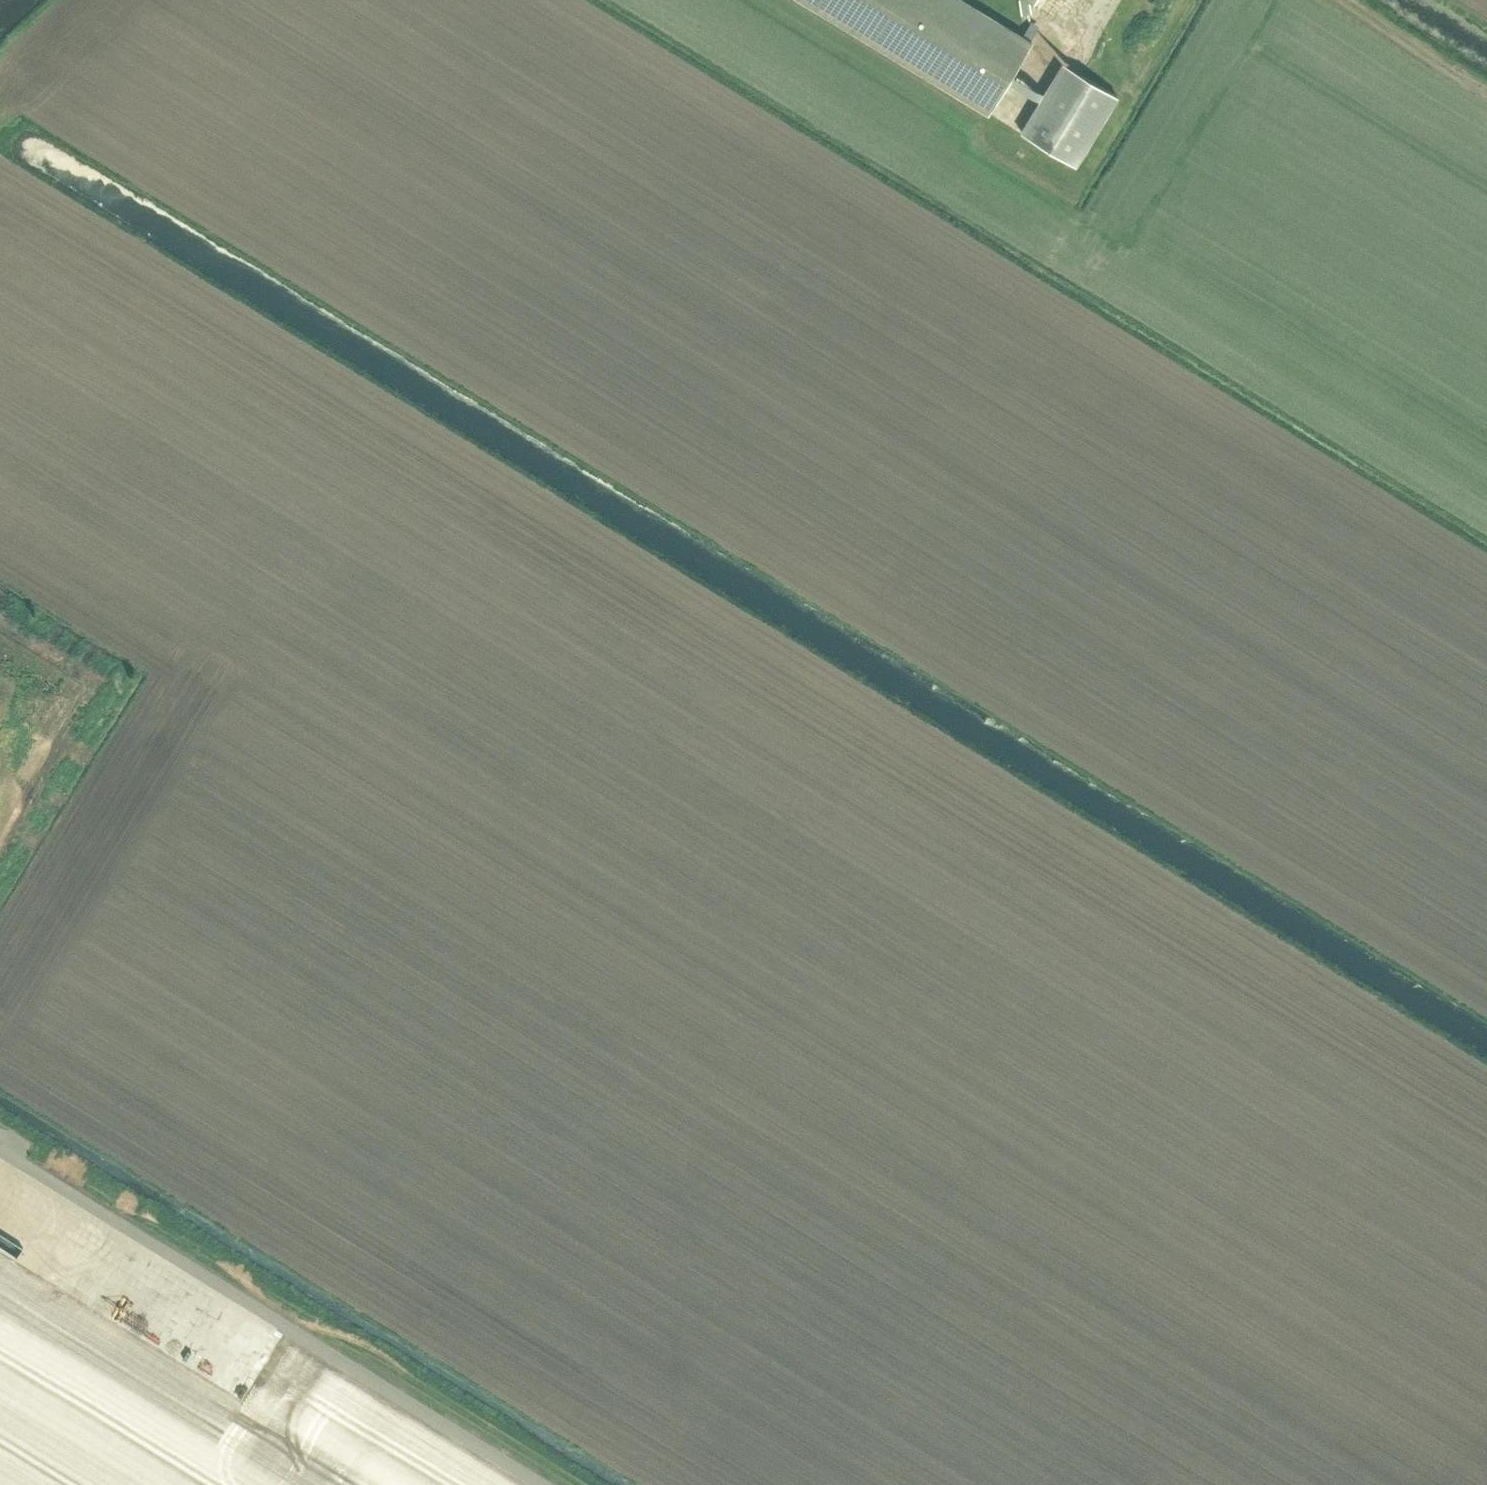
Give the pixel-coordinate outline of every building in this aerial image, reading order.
[(988,117),(1033,43),(961,0),(795,0),(988,117)] [(1077,168),(1119,100),(1062,65),(1021,134),(1077,168)]
